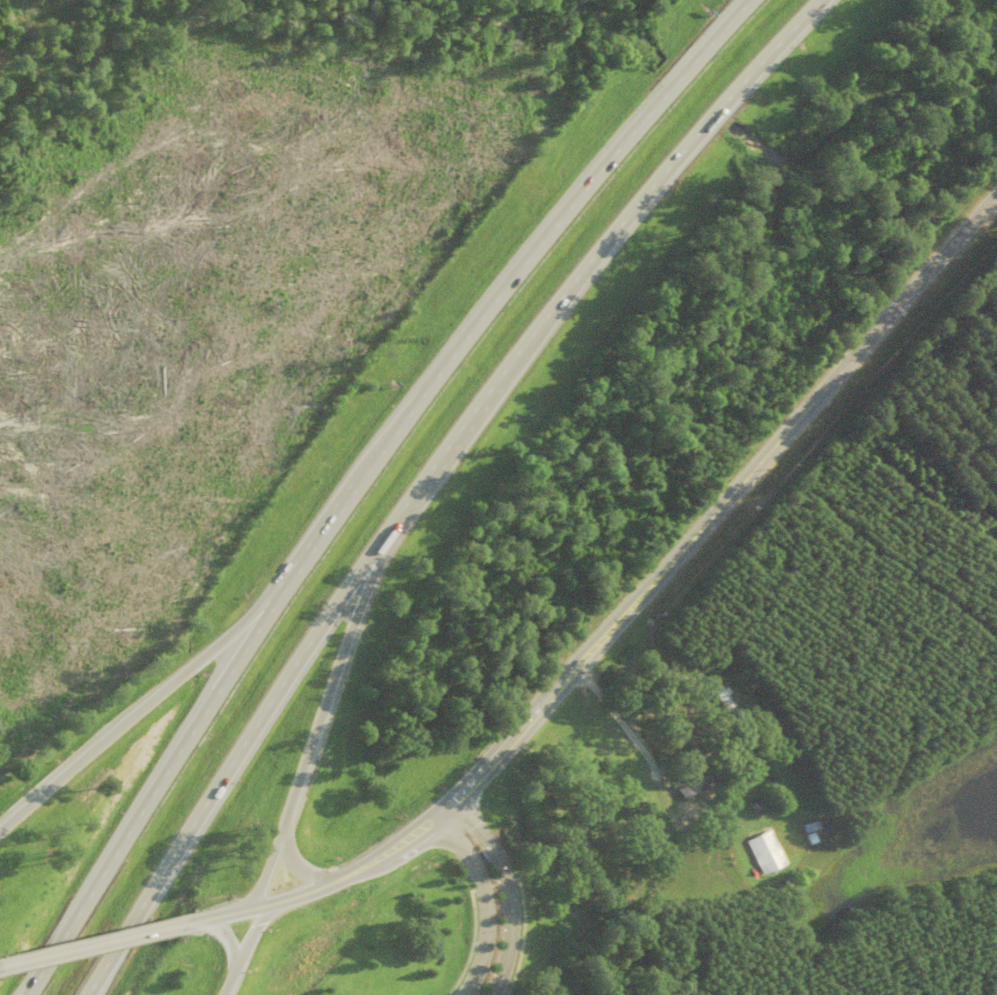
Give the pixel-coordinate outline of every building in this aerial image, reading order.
[(670,781),(687,802),(722,774),(706,753),(670,781)] [(747,840),(764,875),(789,862),(772,828),(747,840)]
